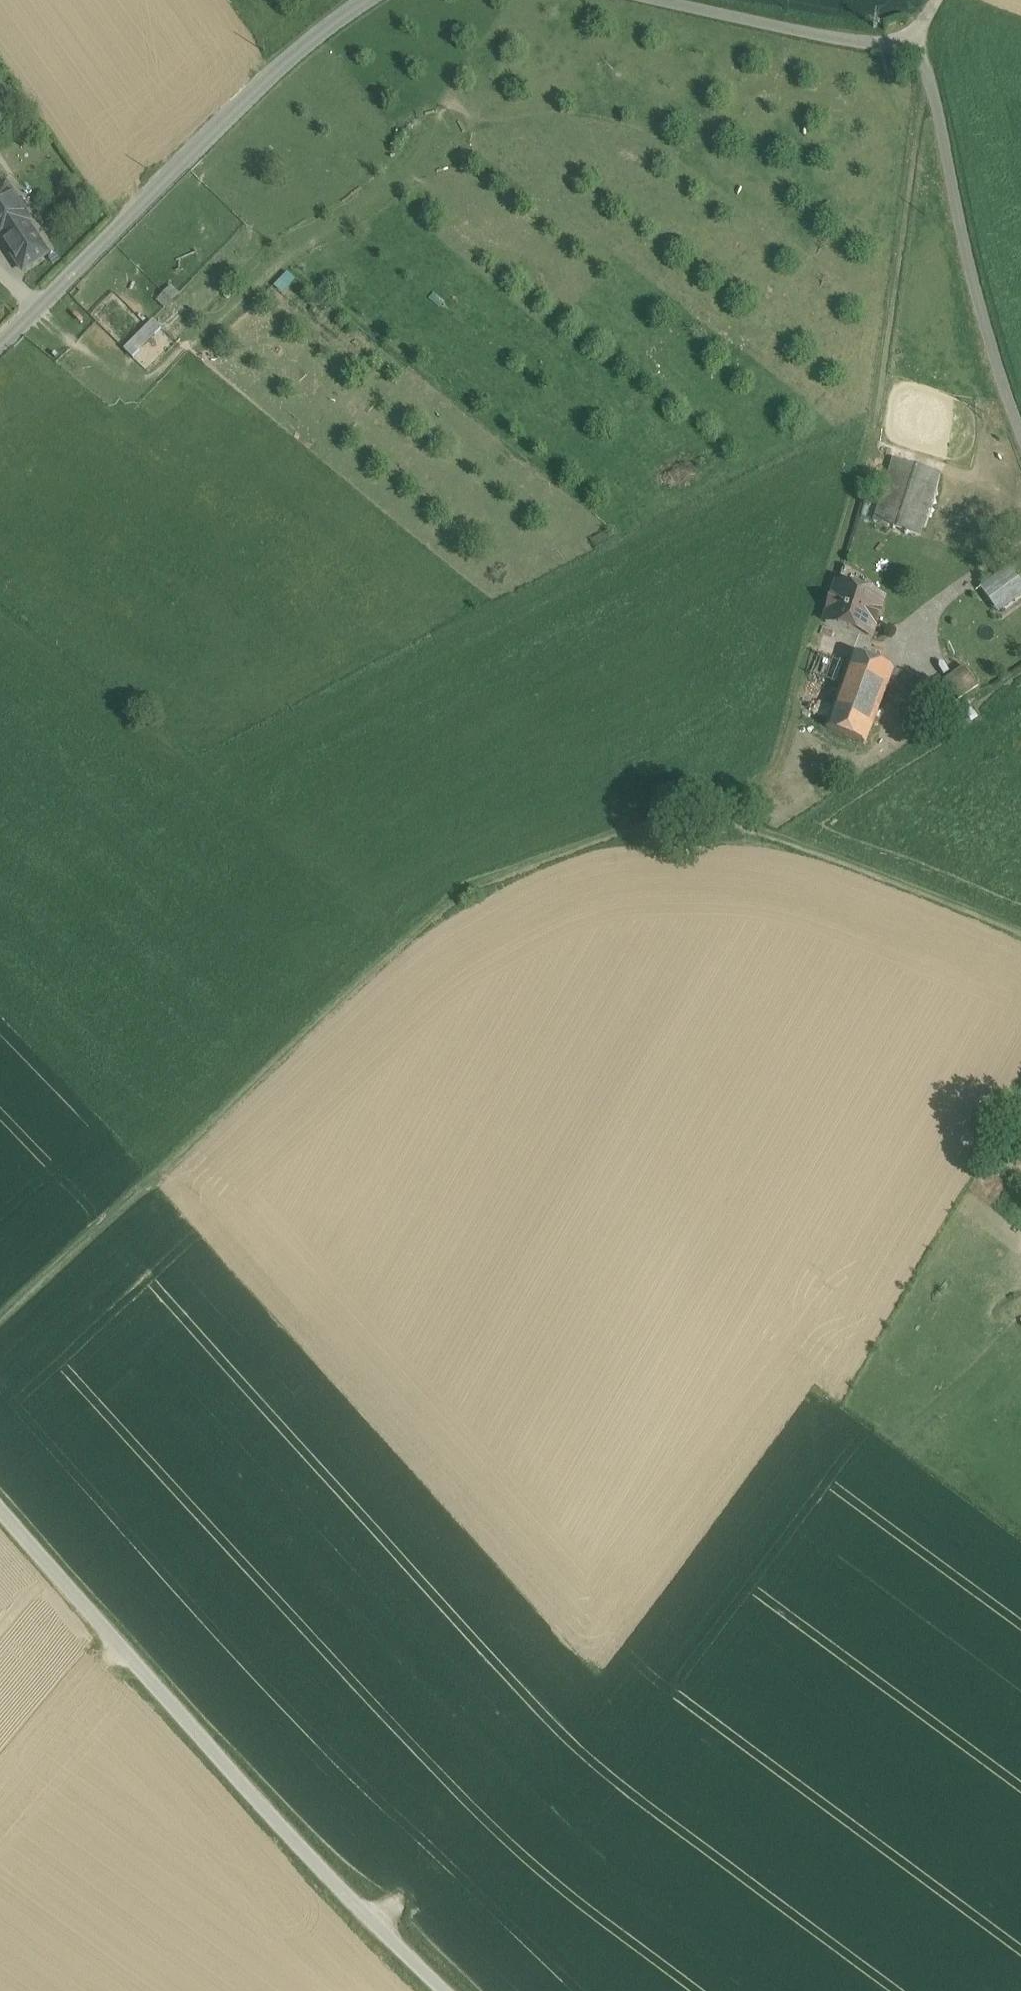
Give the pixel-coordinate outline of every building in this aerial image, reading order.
[(0,189),(0,239),(2,238),(26,222),(29,220),(6,185),(2,188),(0,189)] [(26,222),(2,238),(23,270),(47,254),(26,222)] [(158,302),(164,308),(180,293),(174,286),(158,302)] [(165,329),(153,318),(126,351),(139,361),(165,329)] [(940,474),(894,459),(894,460),(875,521),(874,521),(874,522),(906,532),(905,534),(907,535),(908,533),(920,537),(920,536),(939,475),(940,475),(940,474)] [(1005,607),(1020,595),(1020,584),(1011,570),(990,585),(1005,607)] [(881,600),(838,586),(827,622),(870,636),(881,600)] [(965,667),(935,688),(853,653),(827,728),(865,744),(885,695),(935,716),(978,686),(965,667)]
